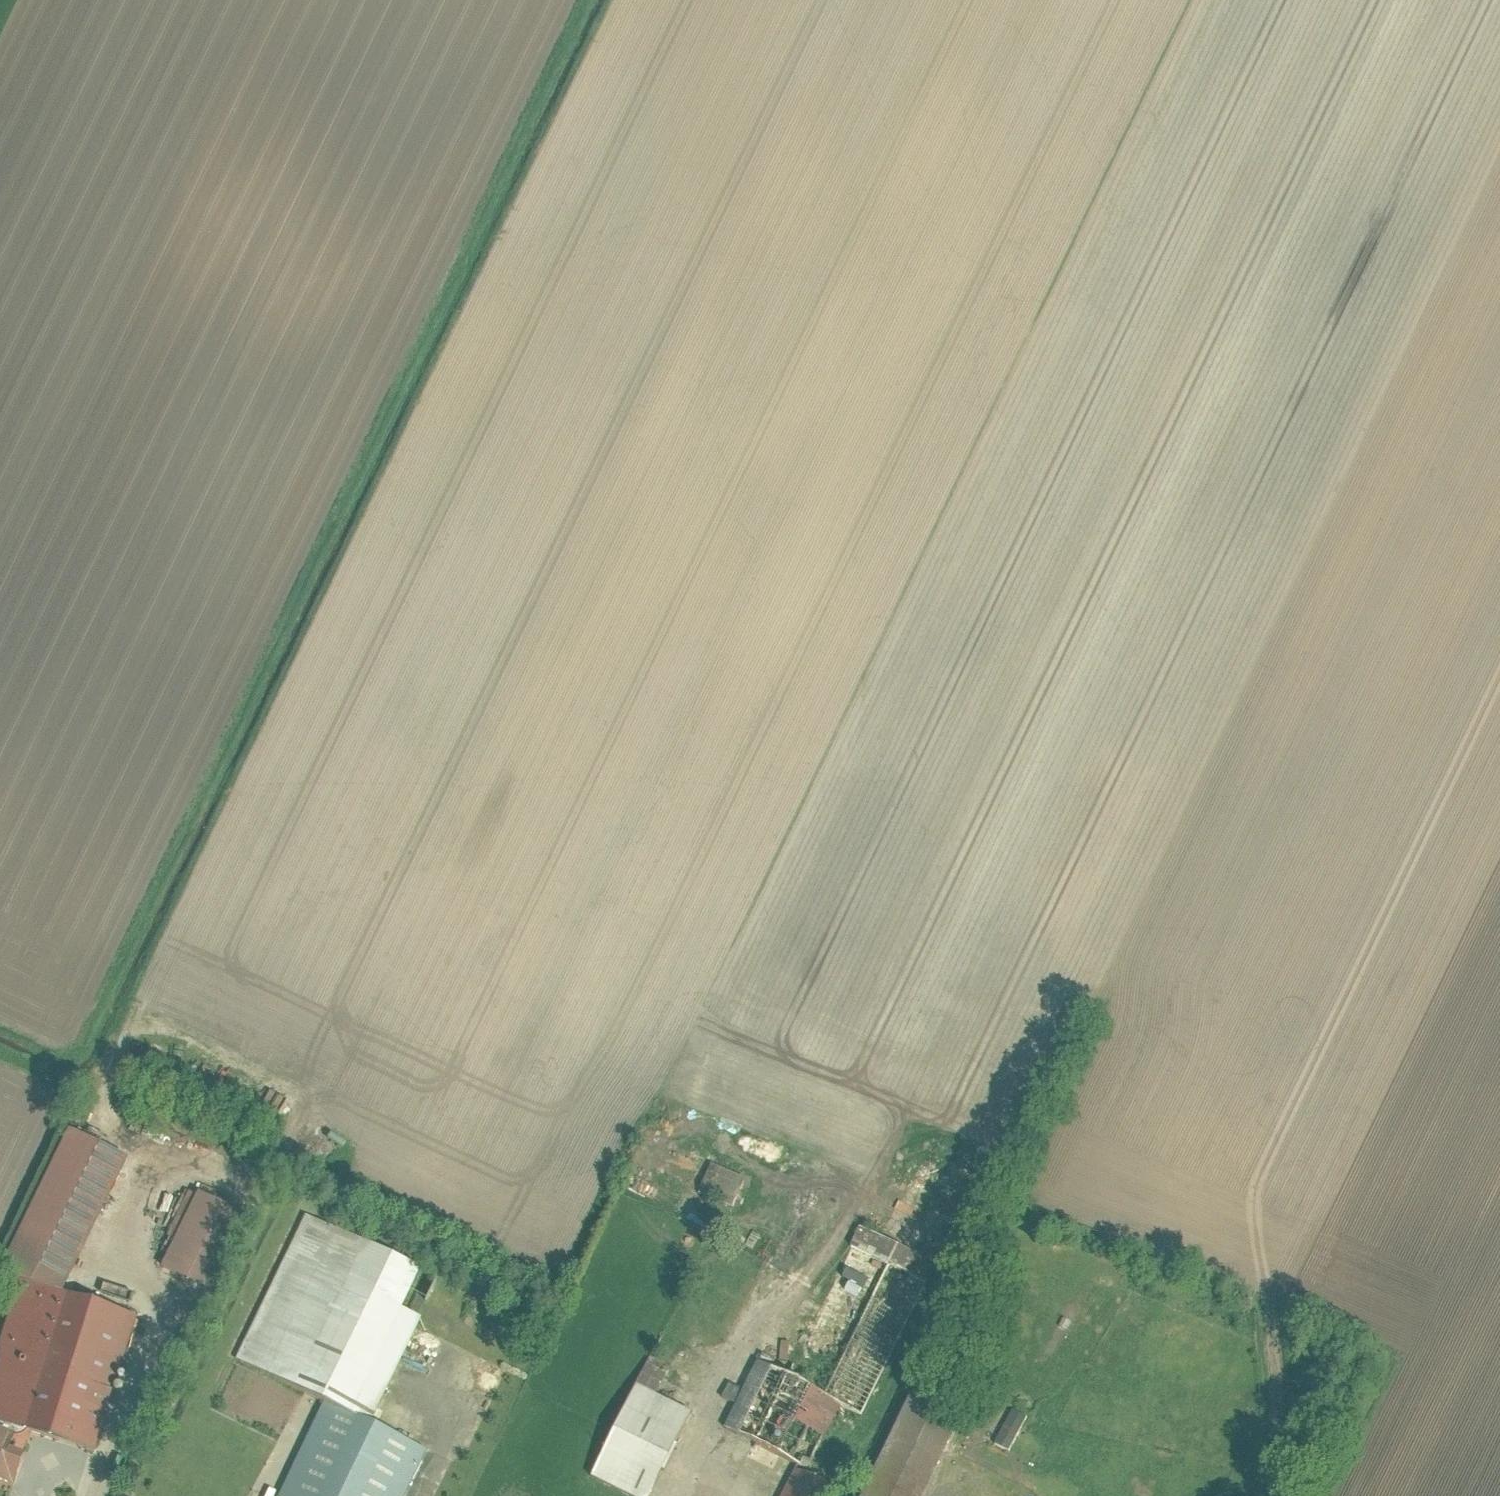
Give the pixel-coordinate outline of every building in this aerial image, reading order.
[(22,1278),(58,1295),(123,1160),(69,1134),(3,1269),(22,1278)] [(747,1178),(664,1142),(653,1168),(736,1203),(747,1178)] [(238,1213),(198,1193),(163,1265),(203,1285),(238,1213)] [(420,1267),(308,1216),(240,1362),(324,1401),(371,1423),(420,1318),(400,1309),(420,1267)] [(863,1415),(937,1268),(862,1230),(813,1328),(849,1346),(824,1395),(844,1405),(863,1415)] [(22,1278),(0,1356),(0,1420),(98,1448),(134,1317),(58,1295),(22,1278)] [(636,1385),(654,1394),(667,1368),(649,1359),(636,1385)] [(758,1362),(726,1426),(812,1469),(844,1405),(824,1395),(758,1362)] [(636,1385),(592,1475),(634,1495),(649,1495),(690,1412),(654,1394),(636,1385)] [(427,1448),(371,1423),(324,1401),(280,1495),(405,1495),(427,1448)] [(947,1429),(896,1407),(857,1495),(917,1495),(947,1429)] [(1011,1409),(992,1442),(1005,1450),(1025,1417),(1011,1409)] [(16,1482),(24,1454),(7,1449),(12,1432),(0,1429),(0,1478),(16,1482)] [(791,1469),(779,1495),(825,1495),(830,1486),(791,1469)]
